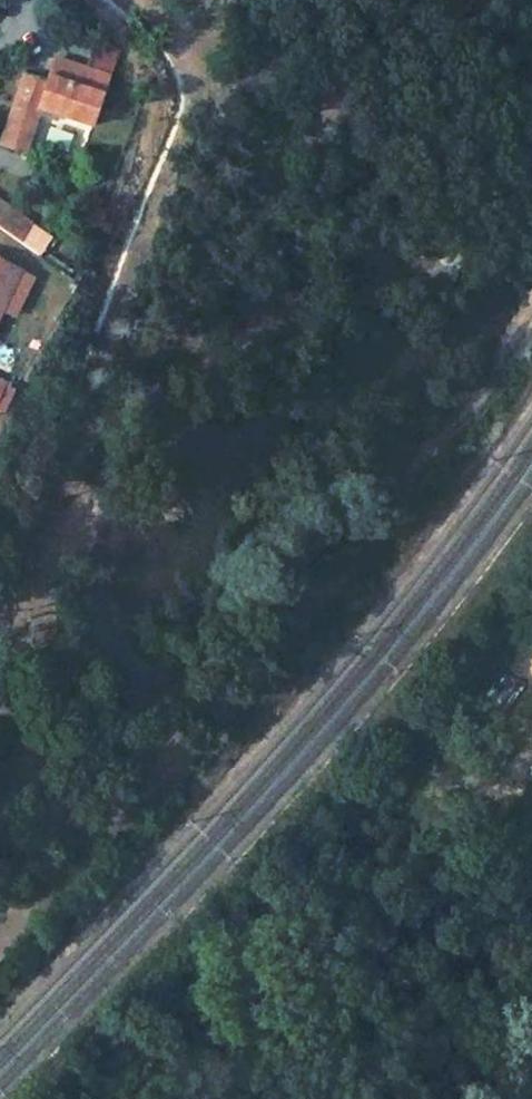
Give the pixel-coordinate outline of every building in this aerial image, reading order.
[(88,126),(105,76),(54,59),(52,58),(43,83),(21,75),(0,138),(0,144),(21,151),(36,109),(88,126)] [(0,203),(0,230),(18,243),(37,256),(50,236),(31,223),(0,203)] [(15,280),(0,273),(0,311),(15,280)] [(515,683),(503,675),(491,695),(504,703),(515,683)] [(491,695),(485,706),(498,714),(504,703),(491,695)]
